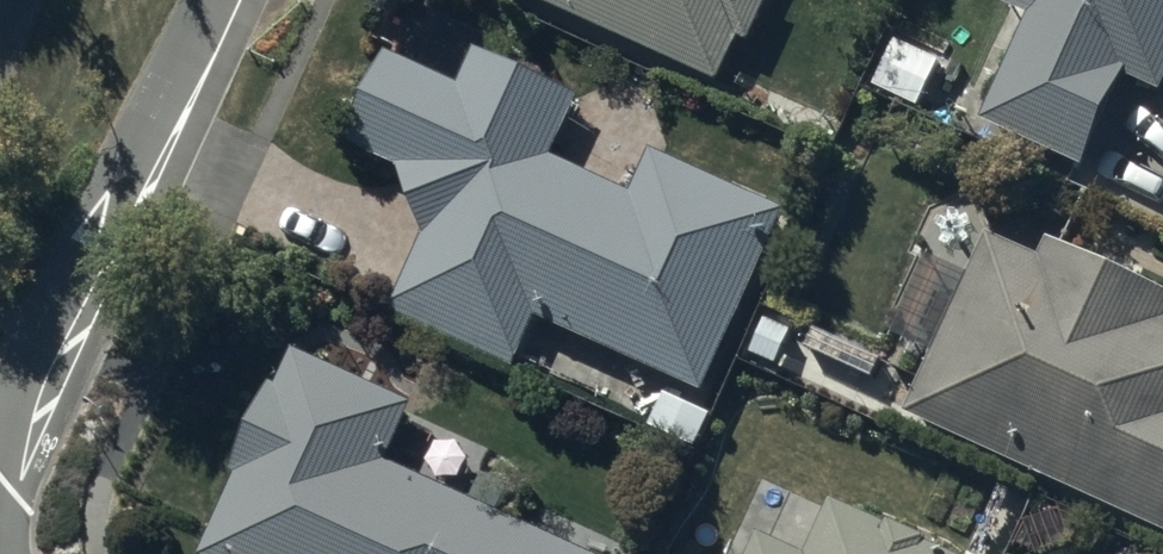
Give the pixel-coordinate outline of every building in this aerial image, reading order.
[(486,1),(516,14),(522,1),(718,85),(736,43),(750,48),(771,0),(487,0),(486,1)] [(1007,1),(1030,11),(985,116),(1088,159),(1126,68),(1162,83),(1162,0),(1008,0),(1007,1)] [(944,59),(902,37),(877,85),(919,107),(944,59)] [(465,93),(392,60),(348,154),(404,179),(432,248),(396,324),(516,378),(539,328),(708,406),(794,219),(660,158),(640,202),(558,165),(586,104),(482,56),(465,93)] [(992,231),(911,409),(1162,524),(1162,284),(1056,235),(1046,256),(992,231)] [(270,394),(229,483),(235,486),(204,553),(560,553),(476,516),(476,514),(385,473),(411,416),(296,364),(280,399),(270,394)] [(833,497),(809,552),(760,530),(750,553),(962,553),(833,497)]
